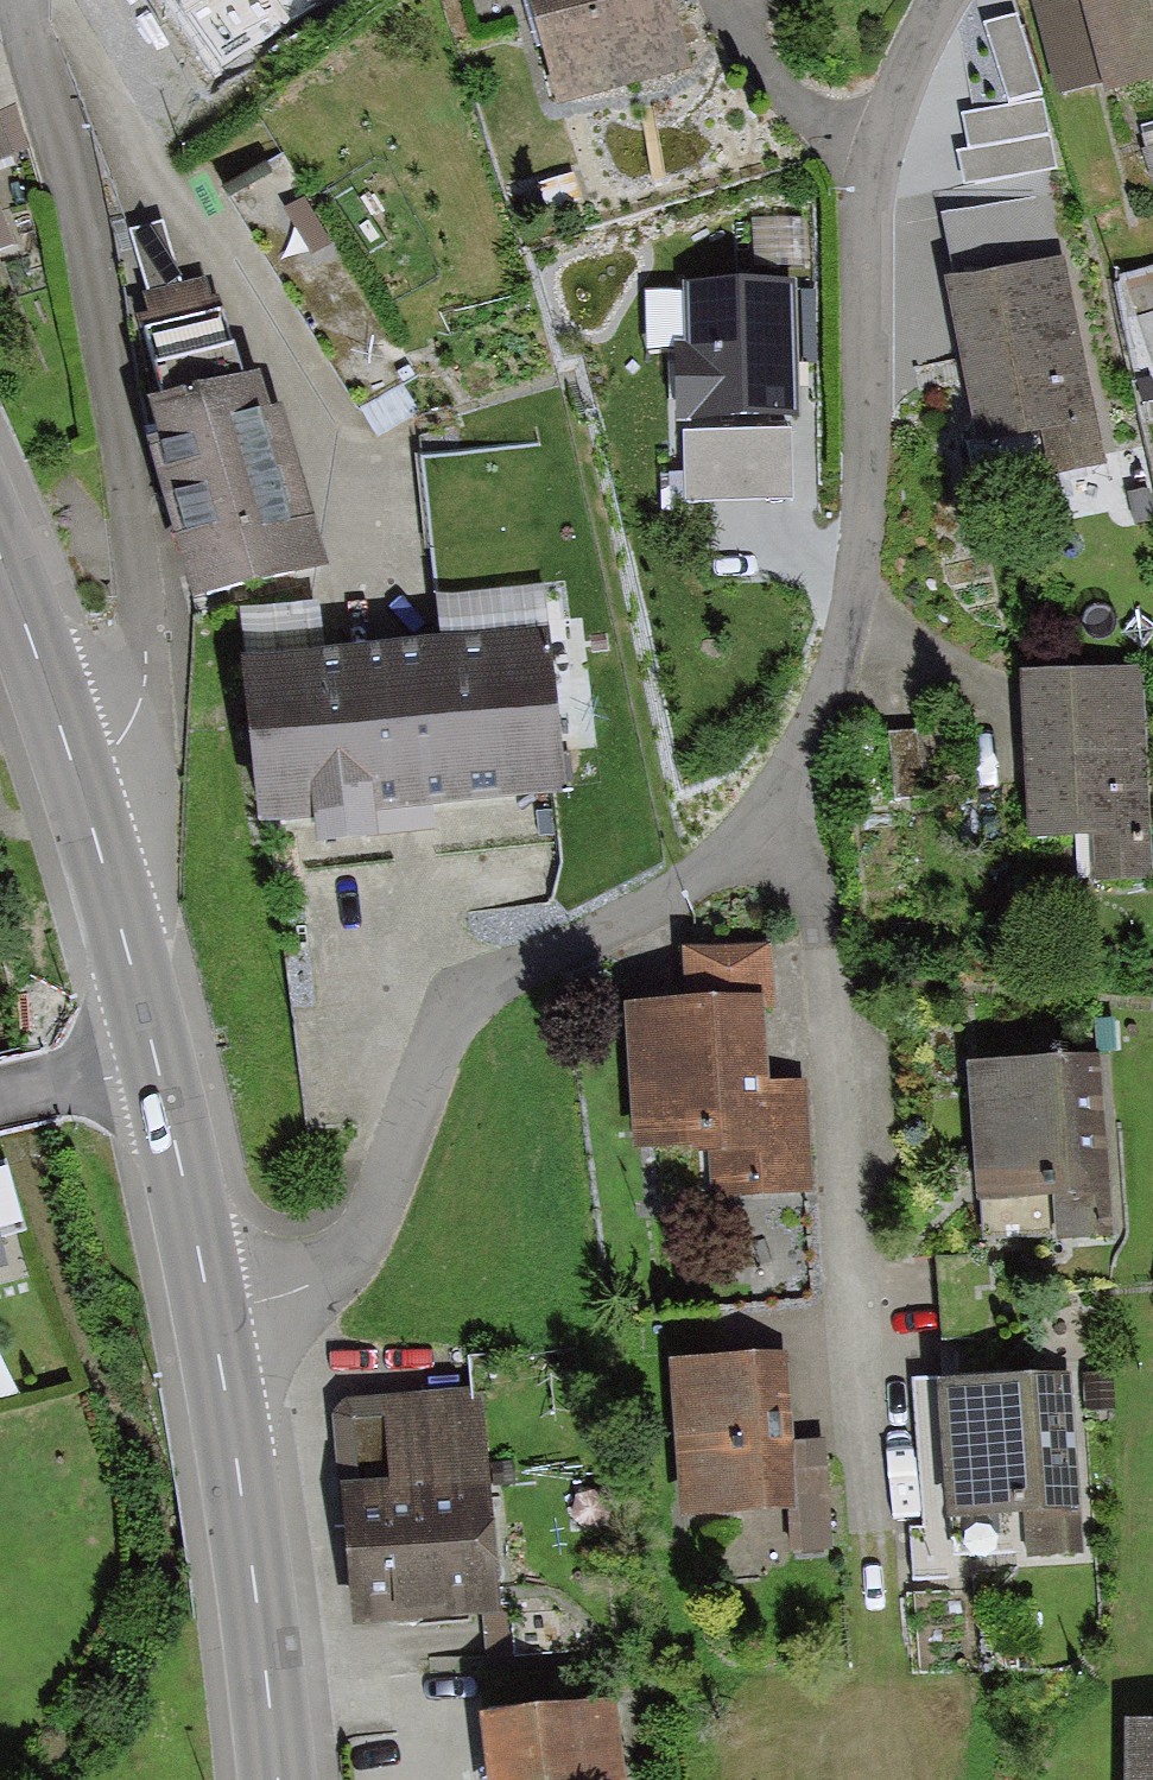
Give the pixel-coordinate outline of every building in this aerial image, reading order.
[(221,64),(315,0),(177,0),(221,64)] [(551,96),(664,60),(645,0),(520,0),(551,96)] [(1103,84),(1152,67),(1152,0),(1075,0),(1103,84)] [(1048,85),(1021,1),(988,12),(1015,95),(1048,85)] [(1035,98),(965,105),(971,174),(1041,168),(1035,98)] [(21,168),(16,155),(33,148),(16,105),(0,111),(0,176),(21,168)] [(279,150),(222,184),(360,411),(416,377),(279,150)] [(19,243),(0,194),(0,250),(19,243)] [(951,199),(952,242),(993,241),(992,198),(951,199)] [(189,599),(325,561),(283,403),(271,406),(261,367),(243,372),(234,340),(228,341),(217,298),(214,300),(208,277),(179,285),(161,222),(130,231),(147,290),(143,291),(148,309),(137,312),(158,387),(144,391),(154,429),(142,432),(189,599)] [(687,247),(727,362),(788,342),(748,226),(687,247)] [(1047,455),(1093,445),(1047,242),(935,267),(970,421),(1036,406),(1047,455)] [(691,490),(790,488),(788,406),(723,408),(724,452),(690,453),(691,490)] [(546,581),(434,591),(438,633),(327,643),(322,600),(239,608),(243,650),(237,651),(253,821),(319,815),(322,839),(435,829),(432,804),(566,791),(546,581)] [(1095,863),(1130,861),(1129,661),(1024,664),(1025,813),(1093,814),(1095,863)] [(897,797),(925,795),(920,728),(892,730),(897,797)] [(753,1186),(788,1186),(784,1096),(742,1093),(742,1014),(638,1015),(639,1139),(750,1135),(753,1186)] [(1061,1225),(1096,1224),(1094,1160),(1081,1159),(1084,1074),(985,1077),(987,1190),(1061,1190),(1061,1225)] [(770,1370),(674,1370),(674,1513),(784,1513),(784,1556),(817,1556),(817,1454),(770,1454),(770,1370)] [(1054,1378),(949,1382),(954,1507),(1030,1507),(1032,1549),(1064,1549),(1054,1378)] [(498,1616),(493,1545),(482,1389),(382,1395),(348,1397),(334,1415),(349,1627),(498,1616)] [(485,1779),(625,1779),(617,1699),(478,1712),(485,1779)] [(1125,1728),(1125,1779),(1152,1779),(1152,1728),(1125,1728)]
